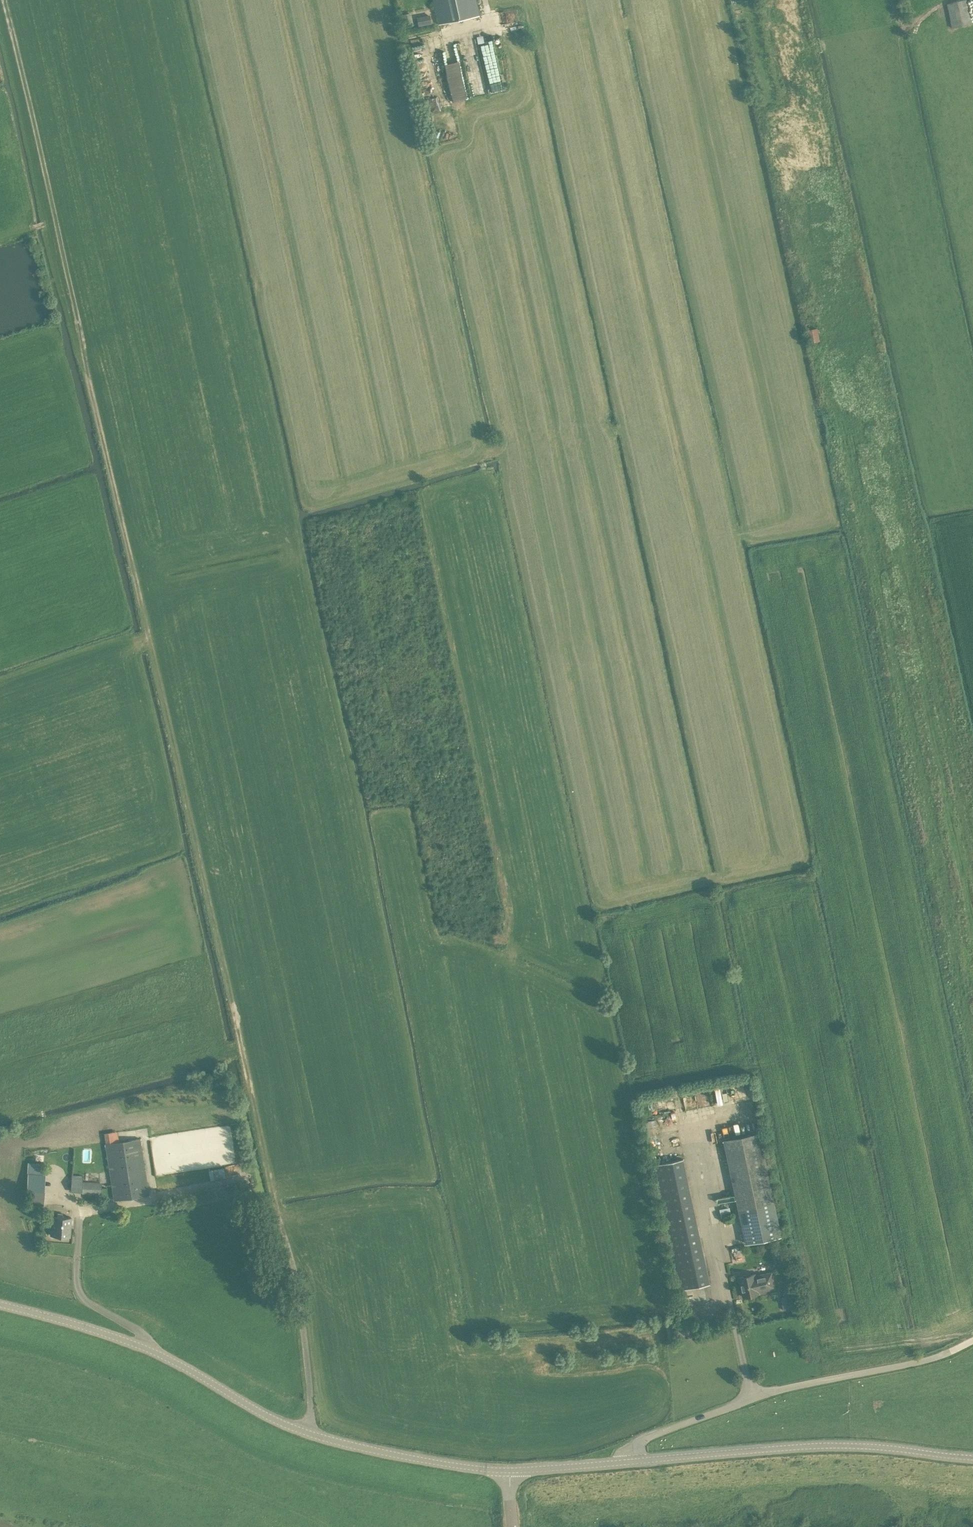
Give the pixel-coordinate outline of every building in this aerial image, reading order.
[(479,16),(476,0),(434,0),(440,24),(479,16)] [(952,28),(972,23),(967,0),(961,0),(947,4),(952,28)] [(414,25),(412,12),(402,14),(404,27),(414,25)] [(417,17),(419,26),(432,24),(430,14),(417,17)] [(474,97),(505,89),(495,47),(479,51),(484,72),(469,76),(474,97)] [(429,98),(430,111),(440,111),(439,97),(429,98)] [(809,343),(820,341),(818,328),(806,330),(809,343)] [(686,1111),(693,1109),(690,1101),(684,1103),(686,1111)] [(783,1235),(770,1180),(760,1132),(724,1139),(747,1243),(783,1235)] [(140,1138),(105,1144),(114,1200),(149,1195),(140,1138)] [(684,1158),(653,1165),(680,1290),(710,1283),(684,1158)] [(225,1167),(211,1169),(212,1178),(226,1176),(225,1167)] [(101,1182),(83,1181),(82,1193),(101,1194),(101,1182)] [(721,1208),(723,1216),(733,1214),(731,1206),(721,1208)] [(71,1217),(52,1215),(51,1235),(69,1237),(71,1217)] [(771,1271),(756,1275),(756,1273),(739,1277),(743,1297),(759,1293),(759,1291),(775,1288),(771,1271)]
